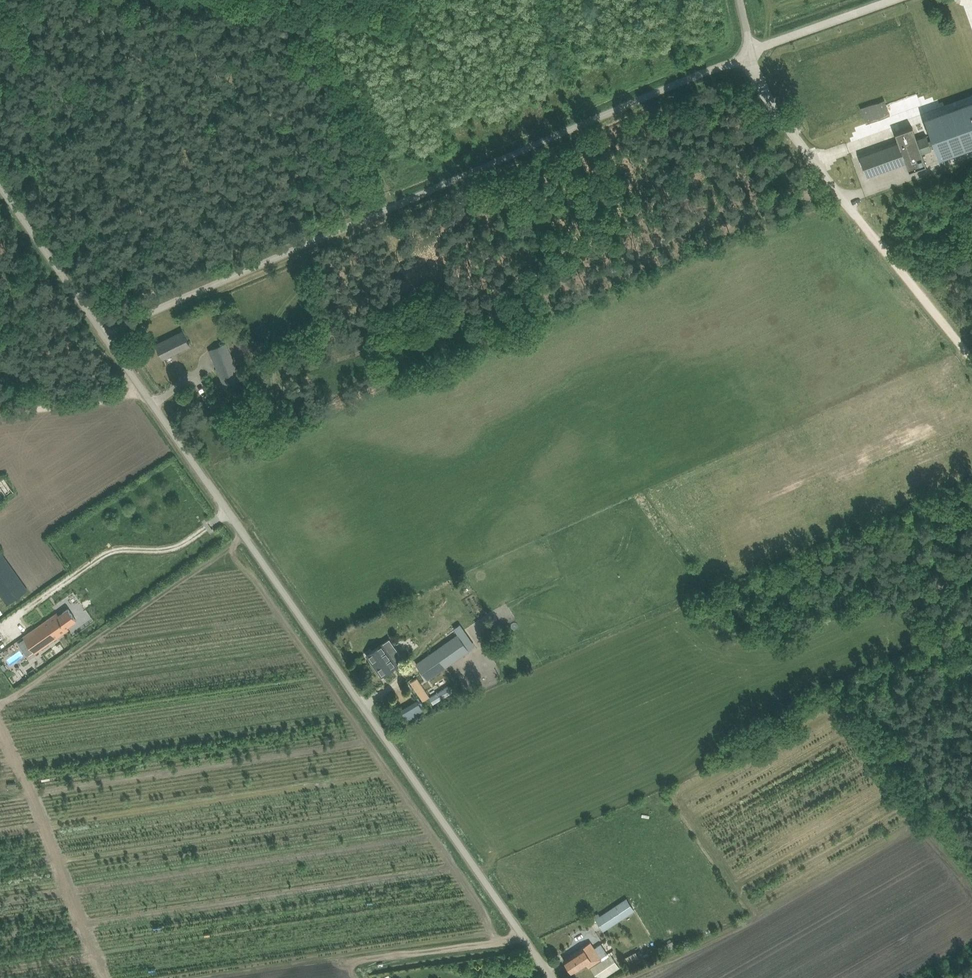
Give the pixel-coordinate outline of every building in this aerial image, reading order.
[(884,99),(861,107),(866,123),(890,114),(884,99)] [(860,156),(867,176),(906,162),(909,171),(926,165),(922,153),(932,149),(930,144),(936,142),(940,154),(971,142),(971,105),(928,121),(934,138),(928,140),(927,135),(917,139),(913,127),(895,133),(899,142),(860,156)] [(190,345),(183,331),(157,343),(164,358),(190,345)] [(208,350),(219,377),(224,387),(242,380),(241,378),(245,377),(241,368),(238,369),(236,365),(227,342),(208,350)] [(14,491),(4,476),(0,479),(0,501),(14,491)] [(8,604),(28,590),(0,550),(0,592),(8,604)] [(35,652),(61,634),(69,628),(67,626),(77,619),(69,608),(59,615),(57,612),(23,635),(35,652)] [(428,679),(432,676),(438,683),(447,676),(442,669),(469,650),(458,634),(447,620),(438,626),(449,641),(417,663),(428,679)] [(398,664),(383,643),(370,652),(378,664),(376,666),(382,676),(398,664)] [(422,700),(430,696),(418,676),(411,680),(422,700)] [(432,687),(427,690),(433,701),(453,691),(449,684),(435,692),(432,687)] [(596,918),(604,930),(634,911),(627,899),(596,918)] [(589,967),(597,961),(602,958),(590,942),(572,954),(564,959),(573,972),(587,963),(589,967)] [(629,962),(638,955),(635,950),(626,957),(629,962)] [(599,977),(604,977),(620,967),(610,954),(591,967),(599,977)]
